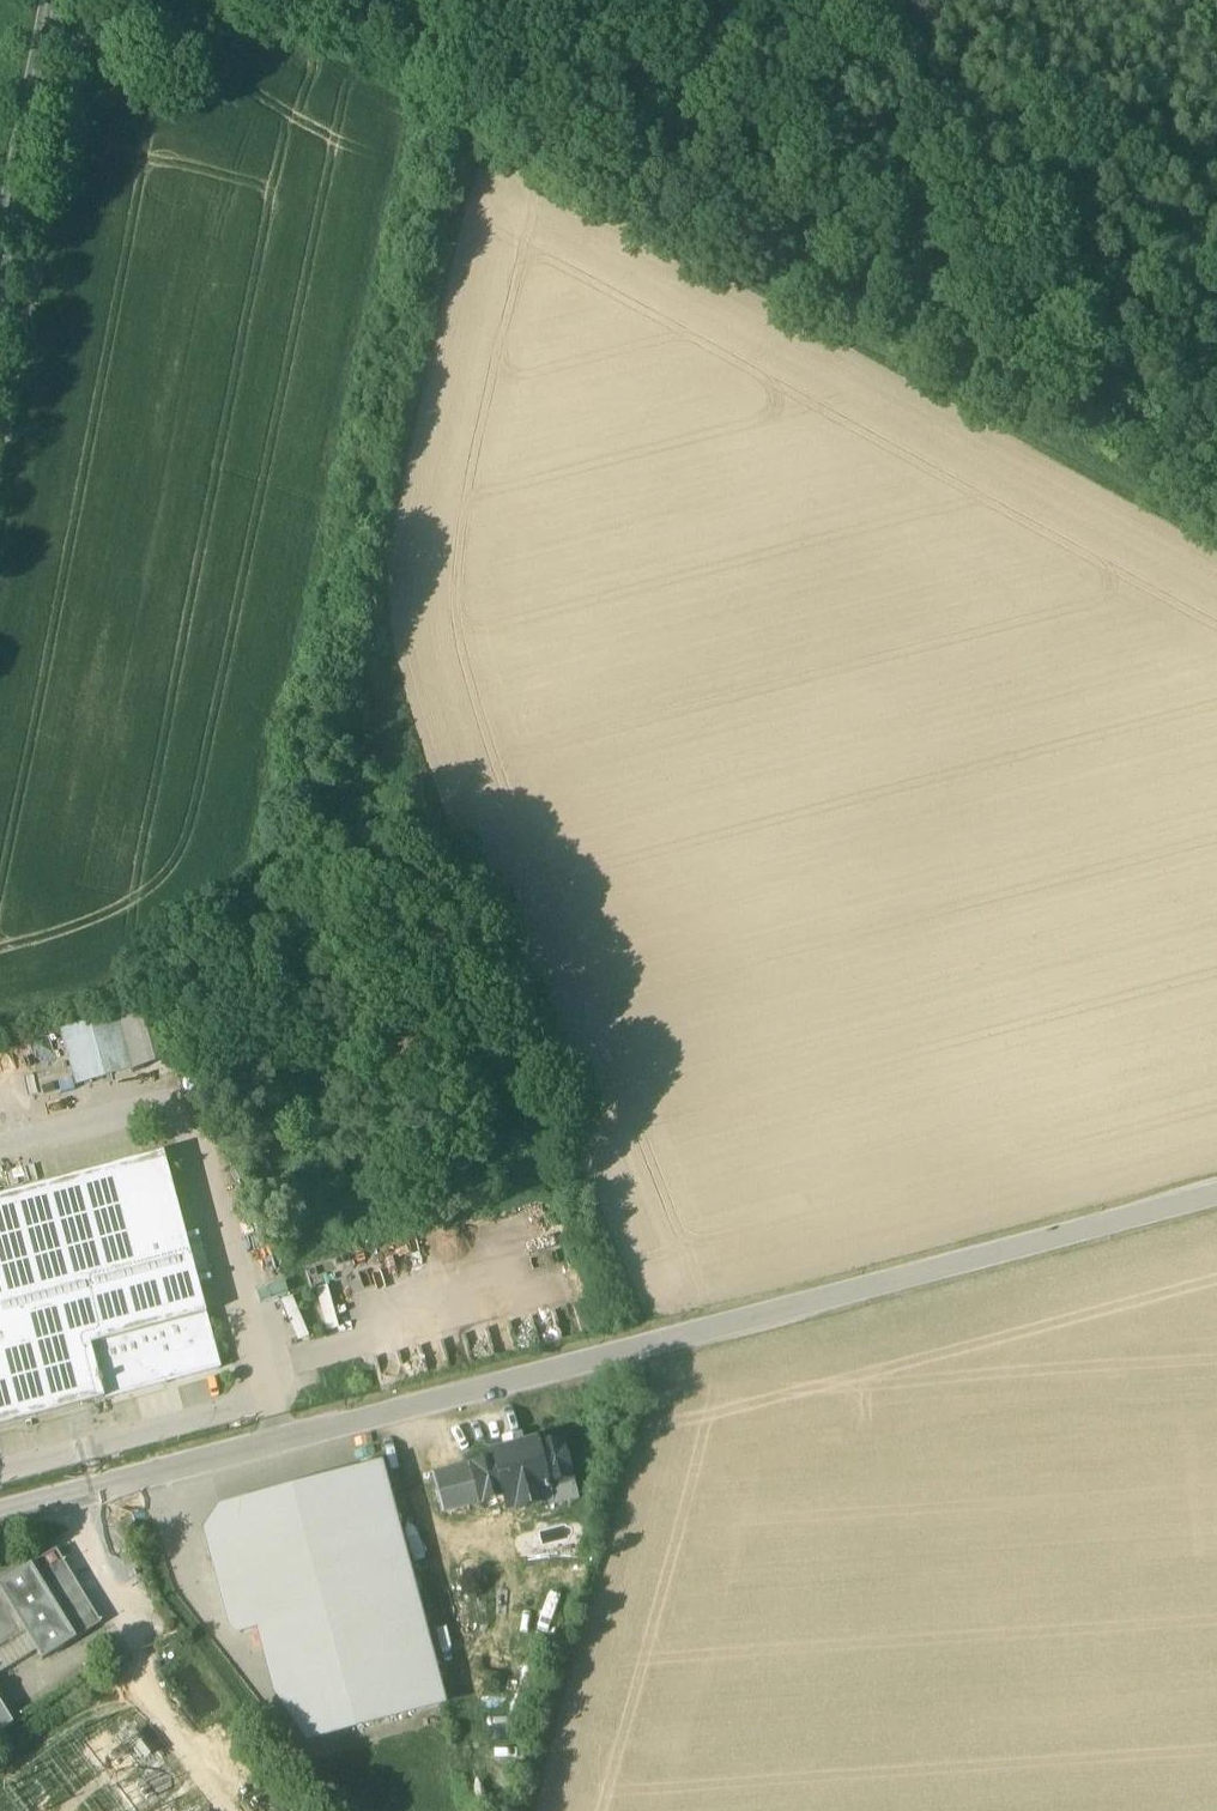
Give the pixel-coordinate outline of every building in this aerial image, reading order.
[(117,1016),(61,1031),(77,1086),(132,1071),(117,1016)] [(0,1196),(0,1426),(104,1399),(90,1346),(205,1315),(162,1153),(0,1196)] [(361,1252),(333,1259),(346,1305),(374,1297),(361,1252)] [(205,1315),(90,1346),(104,1399),(219,1368),(205,1315)] [(494,1462),(472,1467),(481,1503),(504,1497),(508,1513),(553,1502),(549,1485),(571,1480),(562,1443),(543,1448),(542,1443),(492,1455),(494,1462)] [(378,1464),(197,1513),(231,1638),(257,1631),(289,1748),(444,1706),(378,1464)] [(481,1503),(472,1467),(435,1476),(444,1512),(481,1503)] [(101,1623),(55,1550),(30,1566),(75,1639),(101,1623)] [(0,1649),(25,1634),(41,1660),(75,1639),(30,1566),(0,1584),(0,1649)] [(13,1723),(0,1703),(0,1731),(13,1723)]
